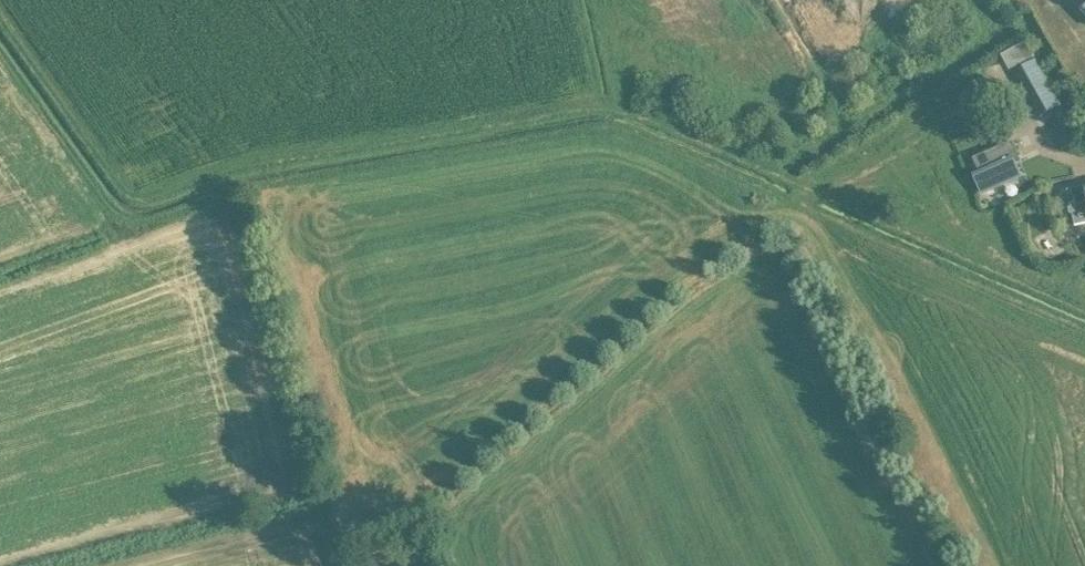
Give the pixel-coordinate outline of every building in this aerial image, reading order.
[(1084,13),(1084,0),(1073,0),(1084,13)] [(1040,68),(1024,76),(1034,95),(1050,86),(1040,68)] [(1062,134),(1060,146),(1072,149),(1075,137),(1062,134)] [(1012,141),(973,158),(980,174),(975,176),(983,192),(1019,176),(1014,165),(1012,160),(1019,157),(1012,141)] [(1075,225),(1084,223),(1084,185),(1084,186),(1067,190),(1071,207),(1068,208),(1069,213),(1072,212),(1075,225)] [(422,541),(401,549),(405,560),(426,552),(422,541)] [(354,562),(355,565),(382,565),(379,555),(354,562)]
